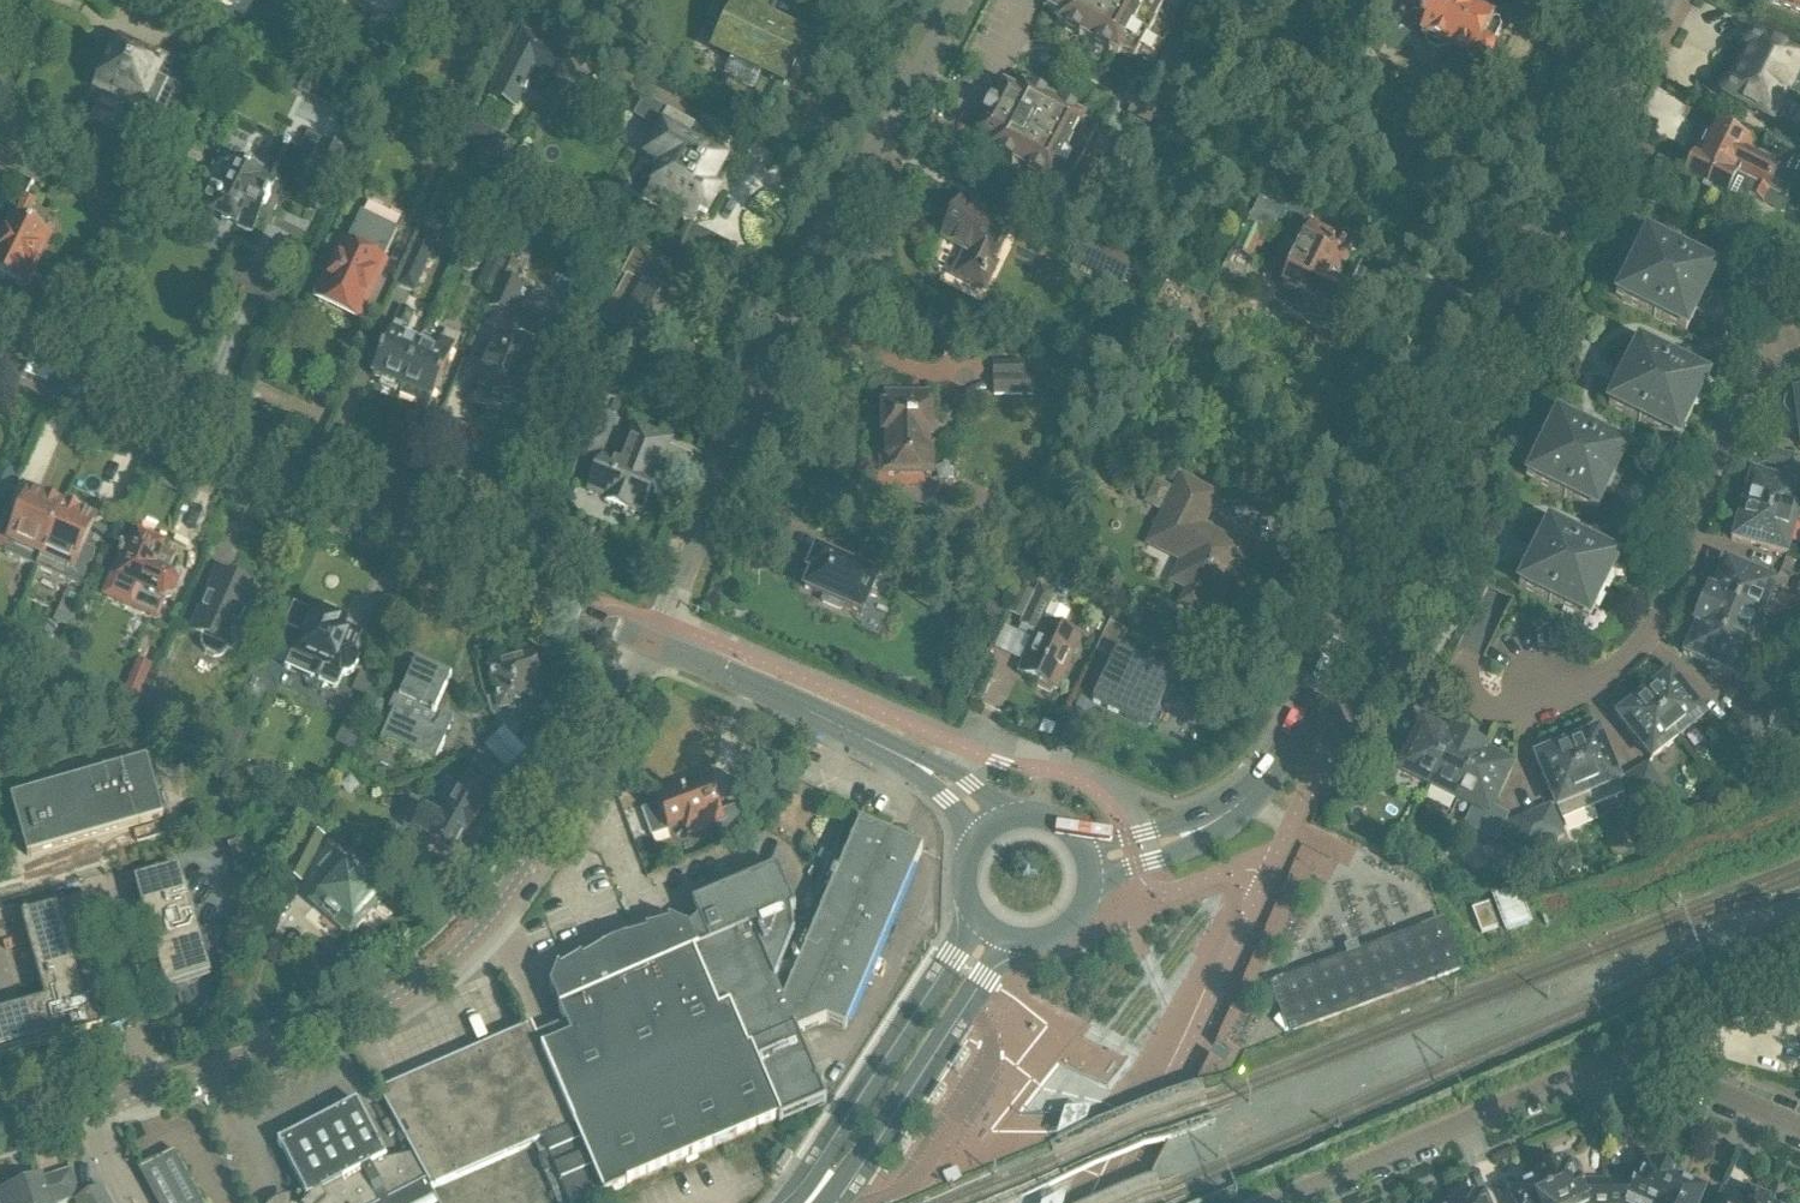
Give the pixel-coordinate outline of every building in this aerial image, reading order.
[(705,20),(721,28),(708,53),(783,92),(811,40),(735,1),(734,4),(726,0),(716,0),(705,20)] [(1135,60),(1137,56),(1152,64),(1161,46),(1163,47),(1170,34),(1168,33),(1178,15),(1163,7),(1165,3),(1158,0),(1049,0),(1045,8),(1060,16),(1056,23),(1064,27),(1063,28),(1081,38),(1081,36),(1093,43),(1093,44),(1110,53),(1111,52),(1118,56),(1120,52),(1135,60)] [(1449,0),(1407,0),(1399,16),(1424,28),(1419,39),(1424,42),(1427,51),(1438,56),(1447,53),(1483,71),(1490,69),(1496,57),(1494,49),(1494,47),(1501,33),(1498,24),(1493,23),(1494,22),(1449,0)] [(1780,6),(1799,13),(1799,0),(1782,0),(1780,6)] [(536,68),(555,78),(568,53),(523,30),(490,95),(515,109),(536,68)] [(1791,95),(1799,100),(1799,61),(1760,41),(1755,39),(1751,39),(1747,40),(1745,42),(1744,45),(1744,47),(1745,50),(1748,52),(1739,70),(1791,95)] [(123,45),(103,89),(140,107),(129,131),(159,145),(170,120),(164,117),(174,94),(181,98),(192,74),(168,63),(166,67),(123,45)] [(1721,96),(1722,98),(1724,100),(1776,126),(1791,95),(1739,70),(1731,86),(1727,86),(1725,87),(1722,90),(1721,91),(1721,93),(1721,96)] [(306,78),(299,92),(336,109),(342,95),(306,78)] [(1053,180),(1068,187),(1070,184),(1085,192),(1094,174),(1096,174),(1103,161),(1101,160),(1110,142),(1096,135),(1098,131),(1083,123),(1085,120),(1078,116),(1078,114),(1060,105),(1060,106),(1048,100),(1048,99),(1031,90),(1030,91),(1023,87),(1019,94),(1004,86),(994,105),(990,102),(983,115),(988,118),(978,136),(993,144),(989,151),(997,155),(996,156),(1014,165),(1014,164),(1026,170),(1026,172),(1043,181),(1044,180),(1051,183),(1053,180)] [(730,162),(689,139),(695,127),(667,111),(656,131),(657,131),(640,159),(658,169),(648,187),(650,189),(644,199),(694,227),(700,217),(707,220),(723,192),(716,188),(730,162)] [(1799,153),(1799,129),(1781,120),(1771,139),(1799,153)] [(1698,156),(1769,191),(1787,199),(1791,189),(1773,181),(1780,166),(1751,152),(1753,149),(1711,128),(1698,156)] [(203,177),(215,183),(202,209),(252,234),(262,215),(269,219),(280,198),(293,173),(302,178),(331,192),(350,153),(321,139),(310,161),(282,147),(275,161),(269,173),(241,159),(217,148),(203,177)] [(1696,155),(1683,184),(1733,208),(1741,193),(1763,204),(1769,191),(1698,156),(1696,155)] [(14,220),(0,249),(0,277),(24,289),(51,236),(26,224),(36,203),(24,199),(14,220)] [(942,240),(965,252),(954,275),(986,292),(1000,264),(995,262),(1013,224),(963,200),(942,240)] [(320,298),(359,316),(385,261),(383,260),(396,234),(361,217),(347,246),(345,245),(320,298)] [(1270,233),(1244,223),(1233,252),(1252,260),(1257,248),(1263,251),(1270,233)] [(1280,287),(1298,295),(1292,307),(1323,322),(1330,310),(1331,311),(1343,287),(1336,284),(1348,260),(1347,260),(1352,250),(1350,245),(1340,241),(1336,242),(1309,228),(1280,287)] [(414,293),(439,237),(421,229),(396,285),(414,293)] [(1716,272),(1647,238),(1617,298),(1686,332),(1698,310),(1702,312),(1709,297),(1705,295),(1716,272)] [(626,279),(602,323),(618,331),(655,351),(681,303),(692,285),(667,272),(671,264),(638,246),(621,277),(626,279)] [(487,308),(506,263),(490,256),(471,301),(487,308)] [(505,278),(501,277),(488,308),(512,318),(525,285),(519,283),(526,267),(512,261),(505,278)] [(401,308),(398,317),(372,377),(401,389),(424,336),(423,336),(421,341),(421,340),(418,346),(403,339),(410,322),(414,313),(401,308)] [(426,411),(428,410),(429,409),(429,408),(459,338),(446,333),(441,344),(424,336),(401,389),(403,390),(400,396),(416,402),(416,403),(415,404),(415,406),(416,407),(416,408),(417,409),(418,410),(419,411),(420,411),(421,412),(422,412),(423,412),(426,411)] [(479,390),(502,400),(504,405),(508,407),(512,406),(514,401),(512,395),(530,353),(498,340),(486,366),(489,367),(479,390)] [(1616,382),(1620,384),(1609,407),(1678,441),(1708,381),(1639,346),(1628,369),(1624,367),(1616,382)] [(1033,361),(992,362),(993,398),(1034,397),(1033,361)] [(1795,421),(1797,422),(1799,421),(1799,425),(1799,393),(1795,394),(1793,394),(1791,395),(1789,396),(1787,398),(1786,400),(1784,402),(1784,404),(1783,406),(1783,409),(1784,411),(1784,413),(1785,415),(1787,417),(1789,419),(1790,420),(1793,421),(1795,421)] [(928,443),(928,397),(883,397),(883,406),(879,406),(879,471),(933,471),(933,443),(928,443)] [(1626,453),(1557,418),(1528,479),(1596,513),(1608,490),(1612,492),(1619,477),(1615,475),(1626,453)] [(604,502),(634,514),(635,511),(642,514),(672,442),(634,426),(619,462),(603,456),(614,426),(595,419),(582,455),(600,463),(588,492),(605,499),(604,502)] [(1764,465),(1797,474),(1799,462),(1799,460),(1768,451),(1764,465)] [(1748,493),(1744,509),(1795,524),(1799,507),(1799,490),(1750,476),(1745,493),(1748,493)] [(1161,512),(1172,488),(1155,480),(1143,504),(1161,512)] [(1174,581),(1187,588),(1180,603),(1197,612),(1205,596),(1218,603),(1244,549),(1201,527),(1216,496),(1183,480),(1151,543),(1184,560),(1174,581)] [(7,551),(5,556),(36,569),(67,501),(46,492),(43,501),(31,496),(12,540),(0,535),(0,548),(7,551)] [(68,593),(55,623),(70,629),(93,575),(77,568),(96,524),(84,519),(87,510),(67,501),(36,569),(69,583),(68,593)] [(1739,525),(1736,524),(1732,541),(1786,556),(1795,524),(1744,509),(1739,525)] [(1527,562),(1531,564),(1519,587),(1588,621),(1618,561),(1549,527),(1538,550),(1534,548),(1527,562)] [(116,582),(159,601),(155,609),(162,612),(167,612),(172,600),(177,588),(173,579),(168,577),(176,561),(163,555),(165,550),(158,547),(158,540),(150,537),(145,542),(131,536),(112,577),(117,579),(116,582)] [(817,550),(808,571),(812,572),(805,589),(825,598),(822,603),(840,611),(843,605),(863,614),(878,579),(882,581),(891,561),(863,549),(855,567),(817,550)] [(1713,594),(1710,593),(1710,594),(1762,617),(1775,586),(1723,563),(1716,579),(1719,580),(1713,594)] [(202,639),(201,646),(206,654),(214,658),(222,656),(227,651),(230,652),(258,589),(219,573),(192,634),(202,639)] [(1020,674),(1039,682),(1037,687),(1051,694),(1054,689),(1057,691),(1079,641),(1060,632),(1062,628),(1043,620),(1055,597),(1057,593),(1039,585),(1035,594),(1019,587),(1007,613),(1023,620),(1021,624),(1023,626),(1021,631),(1032,636),(1034,630),(1038,632),(1020,674)] [(1762,617),(1710,594),(1697,624),(1749,647),(1762,617)] [(320,671),(324,673),(318,684),(338,692),(344,679),(346,680),(353,677),(358,665),(355,657),(350,655),(357,638),(343,632),(345,627),(313,613),(313,615),(294,606),(284,629),(299,635),(285,669),(293,672),(315,681),(320,671)] [(1150,729),(1173,678),(1117,652),(1127,630),(1110,622),(1095,653),(1112,661),(1093,702),(1150,729)] [(1690,639),(1683,655),(1747,683),(1760,652),(1749,647),(1697,624),(1696,625),(1699,626),(1693,640),(1690,639)] [(43,651),(38,662),(52,669),(57,657),(43,651)] [(496,697),(486,699),(490,713),(516,739),(526,729),(522,714),(542,709),(535,680),(539,679),(537,674),(541,671),(539,664),(534,661),(533,658),(527,659),(522,656),(516,658),(513,663),(489,670),(496,697)] [(137,660),(120,704),(135,710),(153,666),(137,660)] [(389,710),(394,712),(382,739),(435,763),(454,721),(435,714),(452,677),(416,661),(399,698),(395,697),(389,710)] [(151,673),(136,711),(151,717),(167,679),(151,673)] [(1655,685),(1657,687),(1644,697),(1678,739),(1704,718),(1669,674),(1655,685)] [(1779,715),(1752,695),(1743,707),(1770,727),(1779,715)] [(1631,708),(1630,705),(1616,716),(1652,760),(1678,739),(1644,697),(1631,708)] [(1770,727),(1743,707),(1734,718),(1761,738),(1770,727)] [(1726,730),(1752,750),(1761,738),(1734,718),(1726,730)] [(1378,780),(1392,786),(1398,773),(1428,787),(1453,737),(1453,736),(1451,739),(1438,732),(1439,729),(1423,722),(1406,756),(1394,750),(1378,780)] [(1581,737),(1582,740),(1567,746),(1588,796),(1619,783),(1597,731),(1581,737)] [(1453,737),(1428,787),(1458,802),(1483,751),(1453,737)] [(1551,750),(1535,757),(1557,809),(1562,822),(1594,808),(1588,796),(1567,746),(1552,753),(1551,750)] [(1496,844),(1498,840),(1509,844),(1514,859),(1524,855),(1537,849),(1524,818),(1511,824),(1506,823),(1509,817),(1492,809),(1513,766),(1498,759),(1496,761),(1482,754),(1484,752),(1483,751),(1458,802),(1472,809),(1464,827),(1496,844)] [(11,800),(20,830),(28,858),(164,819),(148,761),(11,800)] [(1666,794),(1649,765),(1636,773),(1654,802),(1666,794)] [(1624,780),(1641,809),(1654,802),(1636,773),(1624,780)] [(654,798),(658,808),(642,814),(652,840),(671,833),(673,840),(685,835),(686,837),(703,831),(714,827),(718,825),(725,845),(750,835),(739,806),(721,812),(712,786),(682,797),(678,788),(654,798)] [(414,806),(403,826),(456,858),(483,808),(458,793),(452,805),(428,810),(426,813),(414,806)] [(1564,837),(1551,807),(1538,812),(1551,843),(1564,837)] [(1524,818),(1537,849),(1551,843),(1538,812),(1524,818)] [(922,851),(859,824),(858,826),(847,822),(800,931),(771,998),(827,1022),(845,1030),(922,851)] [(264,877),(253,838),(228,845),(239,884),(264,877)] [(349,859),(312,900),(351,935),(387,895),(349,859)] [(135,883),(142,908),(165,989),(210,976),(180,869),(135,883)] [(771,998),(800,931),(790,935),(767,881),(706,907),(721,942),(697,953),(688,931),(670,924),(668,924),(669,928),(648,934),(648,933),(646,934),(647,937),(626,943),(624,943),(625,947),(605,956),(603,952),(601,954),(602,954),(583,965),(581,962),(579,963),(561,975),(559,972),(557,972),(550,990),(572,1040),(543,1053),(532,1028),(529,1029),(574,1130),(576,1130),(606,1198),(628,1189),(627,1185),(778,1120),(750,1055),(797,1035),(827,1022),(771,998)] [(1505,935),(1531,925),(1515,884),(1489,894),(1505,935)] [(1471,910),(1480,934),(1498,927),(1489,903),(1471,910)] [(46,1003),(0,1016),(0,1055),(70,1035),(72,1041),(104,1032),(95,1002),(86,1005),(58,909),(22,919),(46,1003)] [(222,967),(243,961),(239,949),(219,955),(222,967)] [(1011,985),(935,1080),(1004,1136),(1021,1115),(1061,1064),(1108,1087),(1118,1074),(1128,1062),(1081,1039),(1011,985)] [(545,1177),(555,1172),(569,1202),(594,1202),(606,1198),(576,1130),(574,1130),(529,1029),(379,1095),(413,1156),(432,1190),(534,1146),(540,1160),(539,1161),(545,1177)] [(797,1035),(750,1055),(778,1120),(780,1125),(827,1104),(797,1035)] [(432,1190),(413,1156),(386,1162),(385,1160),(387,1159),(358,1103),(278,1144),(308,1200),(309,1200),(310,1201),(308,1202),(438,1202),(432,1190)] [(1089,1116),(1065,1116),(1069,1129),(1072,1135),(1084,1130),(1086,1130),(1089,1123),(1092,1116),(1089,1116)] [(176,1152),(140,1173),(156,1202),(203,1202),(176,1152)] [(1555,1167),(1536,1176),(1549,1202),(1607,1202),(1607,1183),(1581,1183),(1578,1184),(1578,1182),(1576,1183),(1574,1177),(1575,1177),(1577,1174),(1578,1172),(1578,1169),(1577,1166),(1575,1164),(1573,1162),(1570,1162),(1566,1163),(1562,1164),(1555,1167)] [(1675,1177),(1650,1166),(1645,1164),(1640,1163),(1639,1164),(1637,1166),(1636,1167),(1636,1171),(1637,1173),(1641,1175),(1637,1183),(1634,1181),(1633,1184),(1631,1183),(1607,1183),(1607,1202),(1663,1202),(1675,1177)] [(0,1194),(0,1196),(2,1202),(71,1202),(75,1202),(80,1200),(71,1172),(43,1181),(43,1180),(0,1194)] [(1536,1182),(1509,1194),(1513,1202),(1549,1202),(1536,1176),(1534,1177),(1536,1182)] [(1675,1177),(1663,1202),(1700,1202),(1704,1193),(1678,1182),(1679,1179),(1675,1177)] [(102,1189),(80,1200),(75,1202),(109,1202),(102,1189)]
